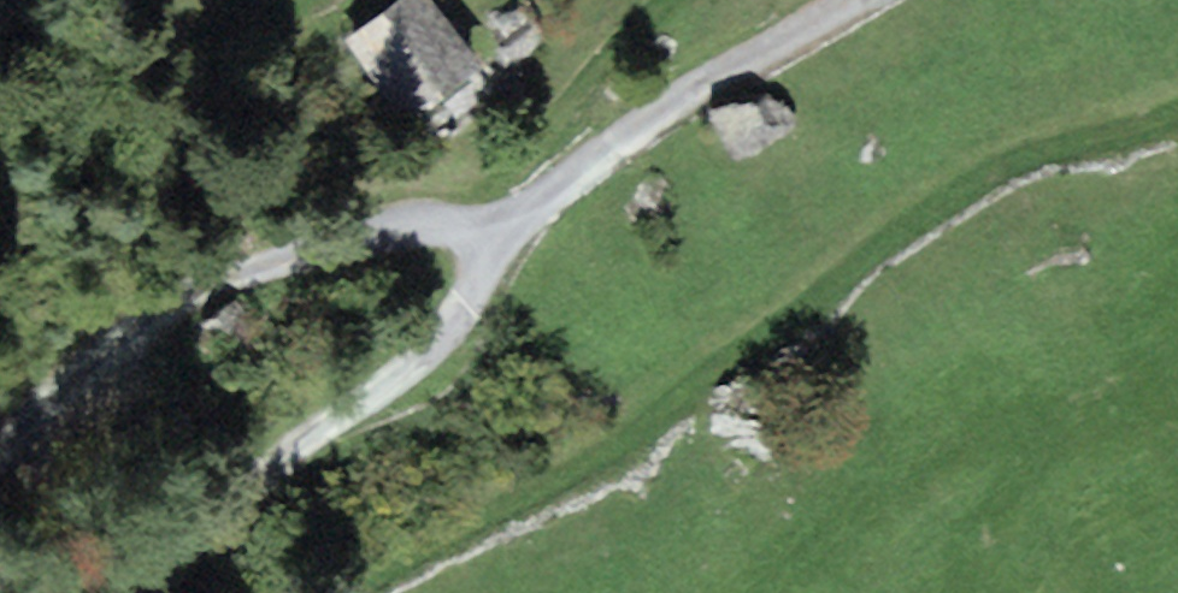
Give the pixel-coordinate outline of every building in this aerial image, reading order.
[(344,43),(407,126),(481,69),(428,0),(399,0),(344,43)]
